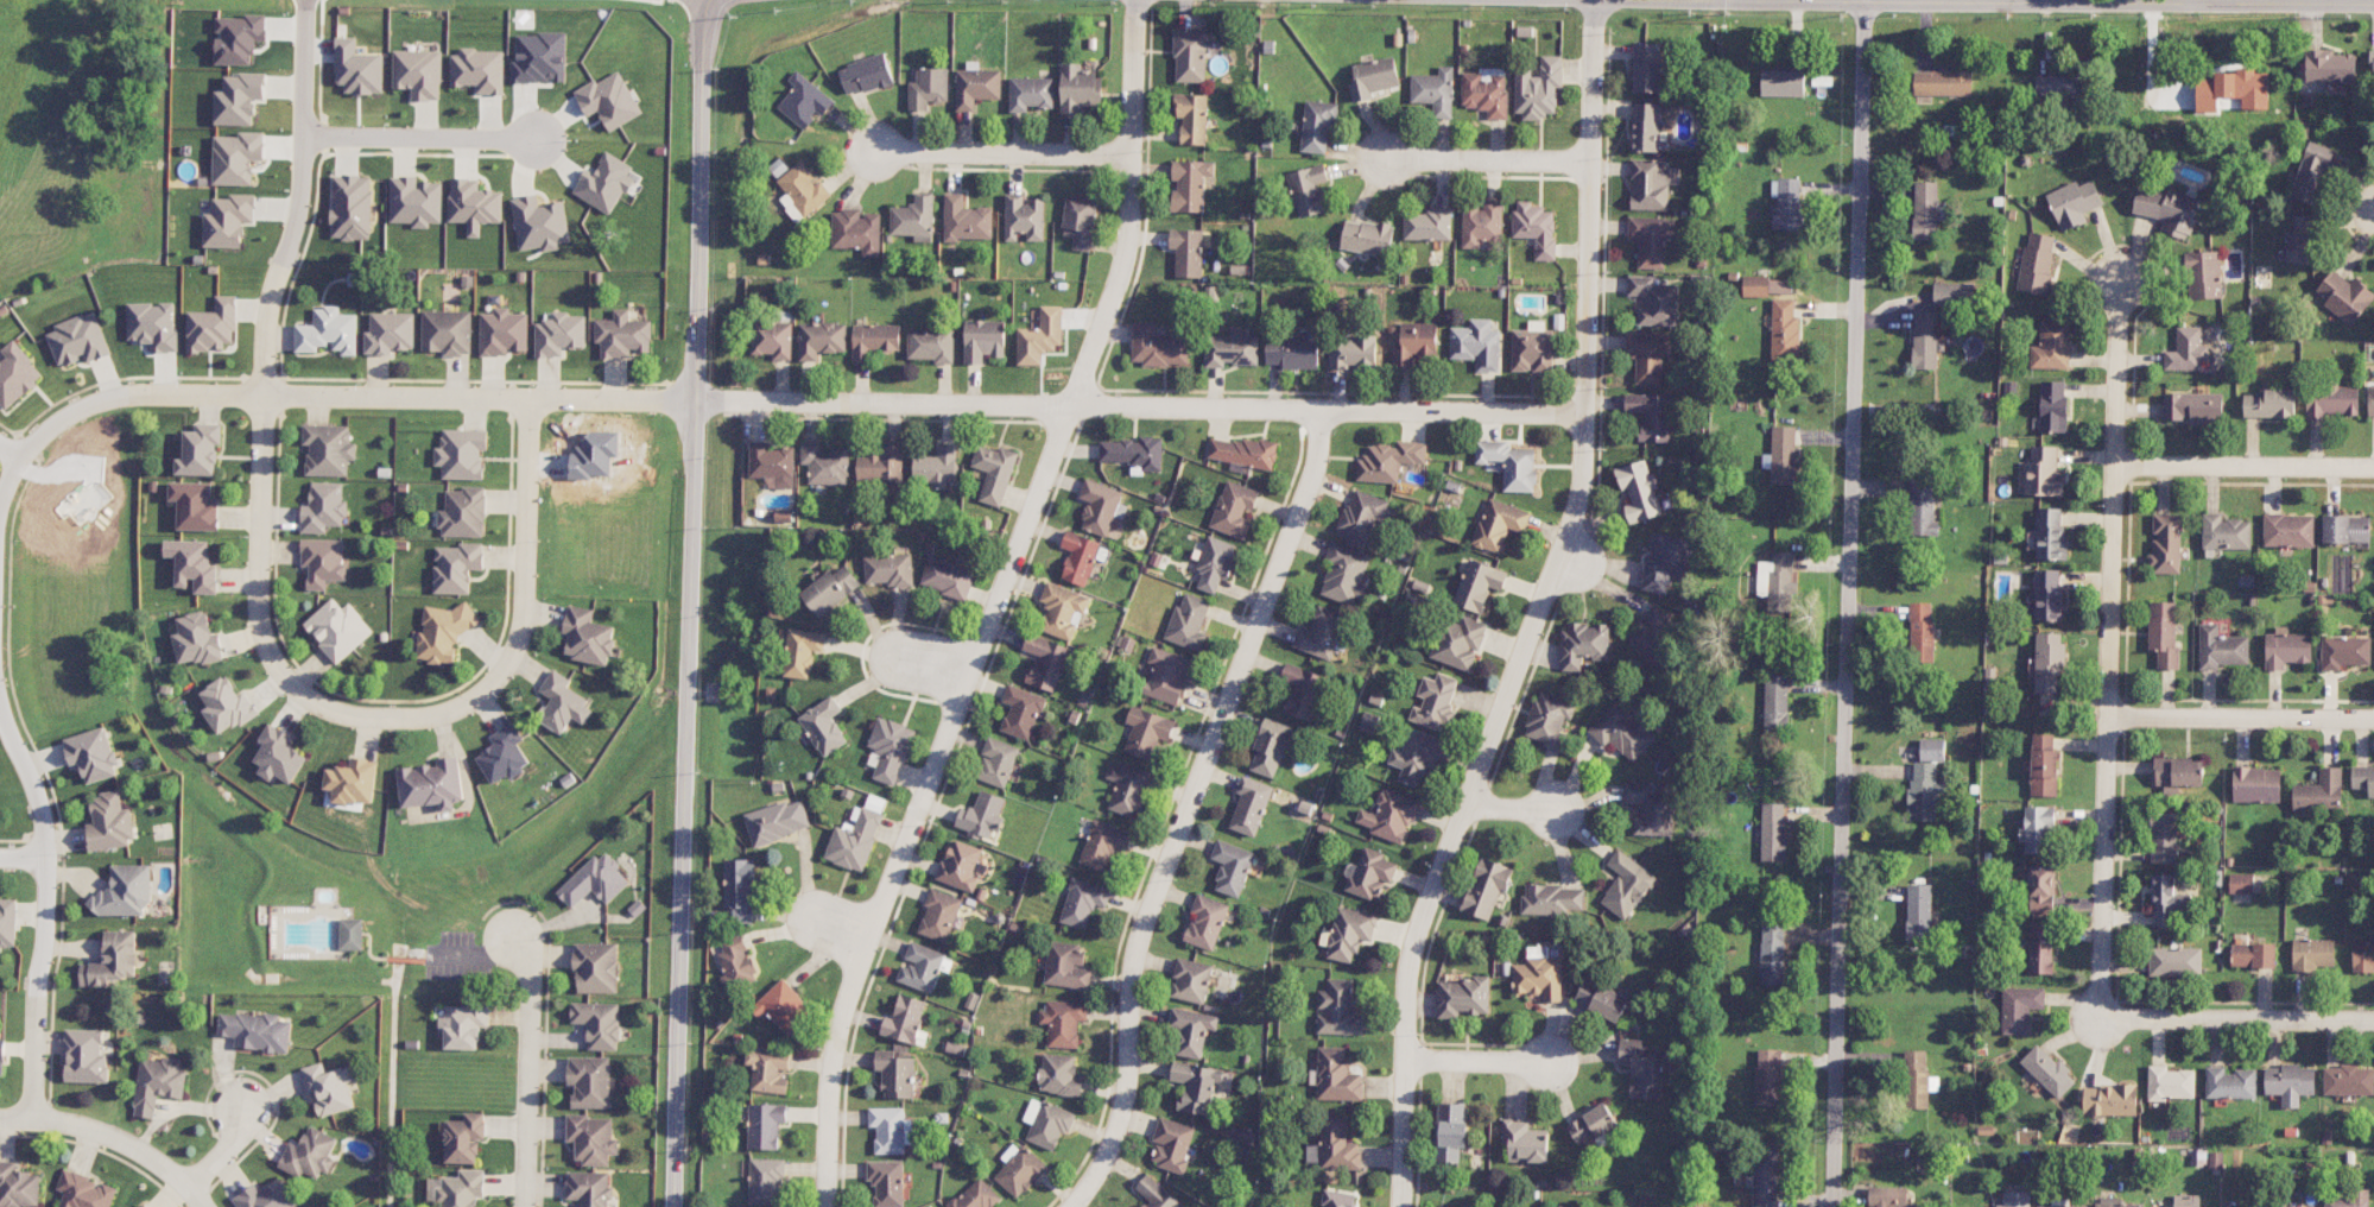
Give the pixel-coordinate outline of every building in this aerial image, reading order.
[(215,65),(255,65),(255,41),(266,41),(266,16),(216,16),(216,36),(215,36),(215,65)] [(1207,31),(1176,31),(1175,82),(1206,83),(1207,31)] [(517,34),(518,60),(511,61),(511,83),(566,82),(565,33),(517,34)] [(384,54),(357,54),(357,37),(336,37),(336,84),(345,84),(345,93),(384,94),(384,54)] [(1665,44),(1636,43),(1635,91),(1664,92),(1665,44)] [(505,50),(461,49),(461,55),(451,55),(451,86),(476,87),(476,94),(504,95),(505,50)] [(2306,82),(2355,83),(2356,54),(2333,53),(2333,49),(2306,49),(2306,82)] [(393,51),(394,89),(412,89),(412,100),(442,100),(441,50),(393,51)] [(846,96),(894,84),(886,54),(839,66),(846,96)] [(1563,56),(1541,56),(1541,72),(1516,72),(1516,117),(1557,117),(1557,88),(1563,88),(1563,56)] [(1400,87),(1396,58),(1353,64),(1356,82),(1350,83),(1353,102),(1374,99),(1372,91),(1400,87)] [(1062,113),(1081,113),(1081,106),(1103,106),(1103,73),(1081,73),(1081,63),(1062,63),(1062,113)] [(1411,103),(1433,103),(1433,119),(1453,119),(1454,66),(1440,66),(1439,75),(1412,74),(1411,103)] [(2268,109),(2268,72),(2256,72),(2256,67),(2236,67),(2236,72),(2215,72),(2215,78),(2197,78),(2197,112),(2217,112),(2217,98),(2242,98),(2242,109),(2268,109)] [(949,69),(917,68),(917,82),(909,82),(909,111),(928,111),(928,102),(948,103),(949,69)] [(643,113),(619,69),(575,93),(588,117),(598,111),(610,132),(643,113)] [(777,107),(804,130),(818,112),(822,116),(834,101),(797,69),(788,80),(795,86),(777,107)] [(956,111),(975,111),(976,99),(1001,99),(1002,70),(956,69),(956,111)] [(1762,69),(1761,96),(1805,97),(1805,70),(1762,69)] [(1913,72),(1914,96),(1973,95),(1972,70),(1913,72)] [(1507,119),(1508,77),(1492,76),(1492,83),(1481,82),(1482,73),(1463,72),(1462,108),(1488,108),(1488,119),(1507,119)] [(266,74),(224,73),(223,91),(215,91),(214,125),(254,126),(255,100),(265,100),(266,74)] [(2037,79),(2036,92),(2077,98),(2079,80),(2047,75),(2046,80),(2037,79)] [(1010,112),(1028,113),(1028,107),(1054,107),(1055,78),(1010,78),(1010,112)] [(1181,144),(1207,145),(1208,94),(1176,94),(1176,117),(1182,118),(1181,144)] [(1331,154),(1334,103),(1305,100),(1302,152),(1331,154)] [(1661,103),(1634,103),(1633,151),(1660,152),(1661,103)] [(214,134),(213,184),(253,185),(253,160),(264,160),(265,135),(214,134)] [(572,193),(613,216),(639,171),(606,152),(594,173),(587,168),(572,193)] [(1668,210),(1669,169),(1660,168),(1660,160),(1633,159),(1632,209),(1668,210)] [(798,223),(832,195),(819,179),(817,179),(801,160),(776,181),(787,193),(779,200),(798,223)] [(1205,212),(1205,188),(1215,189),(1215,162),(1175,160),(1174,189),(1173,189),(1172,211),(1205,212)] [(1299,219),(1326,212),(1319,184),(1329,182),(1325,164),(1288,173),(1299,219)] [(372,239),(371,175),(333,175),(333,209),(331,209),(331,239),(372,239)] [(443,181),(418,181),(418,176),(391,176),(390,222),(412,223),(412,229),(430,229),(430,224),(442,224),(443,181)] [(450,222),(469,222),(469,237),(481,237),(481,222),(502,223),(502,190),(478,190),(478,179),(450,178),(450,222)] [(1772,178),(1772,197),(1778,197),(1778,204),(1771,204),(1770,229),(1800,230),(1802,179),(1772,178)] [(2076,181),(2045,194),(2061,232),(2087,221),(2084,213),(2104,204),(2093,179),(2078,185),(2076,181)] [(1914,239),(1938,239),(1937,181),(1913,182),(1914,239)] [(2137,187),(2132,214),(2163,220),(2161,232),(2190,238),(2199,197),(2168,190),(2167,193),(2137,187)] [(891,206),(890,234),(914,235),(914,242),(933,243),(934,193),(915,192),(915,207),(891,206)] [(993,208),(964,207),(965,193),(945,193),(944,239),(993,240),(993,208)] [(203,247),(242,248),(243,222),(254,223),(255,194),(228,194),(228,199),(213,198),(212,214),(204,213),(203,247)] [(519,251),(542,247),(543,252),(560,249),(559,244),(571,242),(565,202),(539,206),(537,194),(511,198),(519,251)] [(1005,241),(1018,242),(1018,233),(1027,233),(1027,241),(1044,241),(1045,199),(1026,198),(1026,194),(1006,194),(1005,241)] [(1062,236),(1074,237),(1073,249),(1092,252),(1099,200),(1067,195),(1062,236)] [(1502,202),(1484,201),(1484,209),(1463,208),(1462,248),(1480,249),(1480,240),(1502,240),(1502,202)] [(1514,237),(1535,238),(1534,261),(1555,261),(1556,211),(1544,211),(1544,203),(1515,202),(1514,237)] [(1452,240),(1452,210),(1405,209),(1404,239),(1452,240)] [(832,248),(861,248),(861,257),(881,257),(881,213),(862,213),(862,210),(832,210),(832,248)] [(2287,264),(2315,264),(2314,215),(2294,215),(2294,230),(2286,230),(2287,264)] [(1676,218),(1631,216),(1629,243),(1640,243),(1639,268),(1665,269),(1666,237),(1676,237),(1676,218)] [(1341,250),(1390,257),(1395,225),(1346,219),(1341,250)] [(1176,277),(1203,278),(1204,230),(1170,229),(1170,249),(1176,249),(1176,277)] [(2018,290),(2047,295),(2056,237),(2027,232),(2018,290)] [(2188,299),(2222,298),(2220,251),(2187,252),(2188,299)] [(2350,327),(2373,300),(2373,293),(2355,277),(2350,283),(2334,269),(2315,289),(2327,300),(2324,303),(2350,327)] [(1639,325),(1678,326),(1679,286),(1655,285),(1656,275),(1628,275),(1628,296),(1647,296),(1647,308),(1639,307),(1639,325)] [(1743,296),(1768,297),(1769,275),(1743,275),(1743,296)] [(1792,294),(1792,280),(1770,279),(1770,293),(1792,294)] [(1934,307),(1977,306),(1976,282),(1933,284),(1934,307)] [(236,296),(215,296),(215,312),(187,312),(187,349),(235,349),(236,296)] [(1771,360),(1797,361),(1799,299),(1773,299),(1771,360)] [(127,342),(151,342),(151,353),(177,352),(176,303),(126,303),(127,342)] [(1017,365),(1043,365),(1043,349),(1062,349),(1063,306),(1041,305),(1041,328),(1018,328),(1017,365)] [(357,314),(340,314),(340,306),(314,306),(314,324),(295,324),(295,352),(318,352),(318,346),(331,346),(331,354),(357,354),(357,314)] [(529,354),(528,313),(510,314),(510,307),(493,307),(494,312),(480,313),(480,354),(529,354)] [(601,358),(631,358),(631,352),(651,352),(651,320),(629,320),(629,309),(613,309),(613,320),(595,320),(595,343),(601,343),(601,358)] [(1913,369),(1937,369),(1938,311),(1914,310),(1913,369)] [(422,351),(442,351),(442,355),(471,355),(472,311),(423,311),(422,351)] [(364,354),(393,355),(393,349),(415,350),(416,313),(371,312),(370,332),(365,332),(364,354)] [(58,367),(82,359),(84,364),(111,354),(96,314),(86,317),(84,314),(54,325),(56,331),(47,334),(58,367)] [(586,314),(552,314),(552,321),(535,321),(535,357),(563,357),(563,347),(586,348),(586,314)] [(1450,327),(1450,359),(1477,359),(1477,371),(1500,372),(1501,331),(1492,330),(1493,319),(1470,319),(1469,328),(1450,327)] [(1005,356),(1005,321),(966,320),(965,363),(984,364),(984,356),(1005,356)] [(2030,368),(2069,369),(2070,321),(2040,320),(2039,346),(2031,346),(2030,368)] [(1529,330),(1512,330),(1511,371),(1553,372),(1554,330),(1545,330),(1545,321),(1529,321),(1529,330)] [(751,354),(773,355),(772,359),(791,360),(792,323),(752,322),(751,354)] [(1157,322),(1134,322),(1132,364),(1189,366),(1190,335),(1156,334),(1157,322)] [(847,323),(799,323),(799,361),(818,361),(818,352),(846,352),(847,323)] [(1438,324),(1395,323),(1393,368),(1413,368),(1414,355),(1437,355),(1438,324)] [(900,325),(853,325),(853,361),(870,361),(870,351),(900,352),(900,325)] [(1259,338),(1250,337),(1250,327),(1231,326),(1230,337),(1206,336),(1206,367),(1225,368),(1225,364),(1258,365),(1259,338)] [(954,361),(954,330),(908,329),(908,361),(954,361)] [(1663,385),(1664,352),(1671,352),(1671,333),(1627,332),(1627,357),(1637,357),(1636,384),(1663,385)] [(1376,336),(1329,339),(1331,370),(1377,368),(1376,336)] [(1267,368),(1319,368),(1319,338),(1267,337),(1267,368)] [(2,412),(45,377),(14,339),(0,351),(0,410),(2,412)] [(2067,381),(2041,381),(2040,432),(2066,432),(2067,381)] [(2359,386),(2307,385),(2306,416),(2358,416),(2359,386)] [(2244,417),(2295,418),(2295,389),(2259,389),(2259,394),(2244,394),(2244,417)] [(1668,442),(1670,394),(1626,393),(1625,413),(1642,413),(1641,441),(1668,442)] [(2164,419),(2190,419),(2190,426),(2223,425),(2223,393),(2164,393),(2164,419)] [(175,475),(216,476),(217,444),(222,444),(223,424),(195,423),(195,431),(184,431),(183,458),(175,458),(175,475)] [(307,475),(348,476),(349,460),(357,460),(357,443),(350,443),(351,425),(304,424),(303,445),(308,445),(307,475)] [(1796,427),(1771,426),(1771,485),(1796,485),(1796,427)] [(488,430),(442,429),(442,447),(435,447),(435,466),(442,466),(442,479),(482,480),(483,451),(488,451),(488,430)] [(1163,473),(1163,437),(1139,436),(1139,441),(1100,440),(1100,461),(1131,462),(1131,472),(1163,473)] [(1208,460),(1275,468),(1278,444),(1211,436),(1208,460)] [(1475,440),(1475,463),(1504,463),(1503,491),(1535,492),(1536,449),(1510,448),(1510,441),(1475,440)] [(794,488),(794,448),(766,448),(766,442),(749,441),(749,477),(767,478),(766,488),(794,488)] [(1356,480),(1399,483),(1401,463),(1426,464),(1427,443),(1397,441),(1396,446),(1368,444),(1367,457),(1358,457),(1356,480)] [(850,449),(821,448),(821,443),(801,442),(801,464),(808,464),(808,484),(849,484),(850,449)] [(1019,452),(1000,446),(999,450),(978,443),(971,467),(988,472),(979,501),(1002,508),(1019,452)] [(914,481),(932,481),(932,489),(958,489),(958,444),(938,444),(938,456),(914,456),(914,481)] [(2057,446),(2031,446),(2031,461),(2026,461),(2025,495),(2064,496),(2064,469),(2057,469),(2057,446)] [(903,481),(904,453),(858,451),(857,480),(903,481)] [(1615,468),(1622,492),(1628,490),(1632,503),(1625,505),(1630,523),(1663,514),(1648,459),(1615,468)] [(1079,498),(1090,501),(1080,528),(1108,537),(1124,492),(1086,479),(1079,498)] [(1210,527),(1246,540),(1254,517),(1251,516),(1260,492),(1227,480),(1210,527)] [(178,530),(219,531),(219,503),(211,503),(212,483),(169,482),(169,501),(178,501),(178,530)] [(301,533),(327,533),(327,525),(347,526),(348,500),(343,500),(343,483),(311,482),(310,506),(302,505),(301,533)] [(1939,535),(1939,521),(1934,521),(1933,485),(1911,485),(1912,536),(1939,535)] [(446,491),(446,510),(440,510),(439,536),(484,537),(485,487),(462,486),(462,491),(446,491)] [(1367,545),(1376,519),(1384,521),(1391,501),(1354,488),(1338,535),(1367,545)] [(1531,512),(1489,497),(1472,544),(1501,554),(1510,529),(1524,534),(1531,512)] [(2036,559),(2068,559),(2068,536),(2062,536),(2062,508),(2037,508),(2037,535),(2027,535),(2027,548),(2036,548),(2036,559)] [(2181,513),(2154,513),(2154,540),(2153,540),(2153,554),(2148,554),(2148,573),(2180,573),(2181,513)] [(2251,548),(2250,519),(2222,520),(2222,513),(2202,513),(2203,549),(2251,548)] [(2263,546),(2313,547),(2314,515),(2264,514),(2263,546)] [(2323,542),(2370,543),(2370,516),(2323,515),(2323,542)] [(1062,578),(1086,587),(1102,543),(1067,530),(1061,547),(1071,551),(1062,578)] [(1641,590),(1668,595),(1671,579),(1685,582),(1693,539),(1654,531),(1649,557),(1647,556),(1641,590)] [(1196,570),(1202,572),(1197,588),(1216,595),(1221,578),(1228,580),(1239,545),(1208,535),(1196,570)] [(217,594),(218,565),(210,565),(210,541),(165,540),(165,558),(176,558),(176,587),(192,587),(192,594),(217,594)] [(343,540),(301,540),(302,567),(308,567),(308,590),(327,590),(327,580),(347,580),(347,564),(344,564),(343,540)] [(1373,555),(1332,540),(1325,560),(1332,562),(1320,594),(1355,607),(1373,555)] [(435,593),(470,594),(471,570),(484,570),(484,546),(436,545),(435,593)] [(1757,595),(1768,596),(1768,611),(1795,612),(1797,582),(1792,582),(1793,552),(1772,551),(1772,562),(1758,561),(1757,595)] [(913,585),(912,555),(865,555),(865,586),(913,585)] [(967,600),(976,570),(929,555),(920,586),(967,600)] [(1453,603),(1482,614),(1492,587),(1502,591),(1509,572),(1470,558),(1453,603)] [(799,593),(820,618),(861,585),(845,565),(834,574),(830,569),(799,593)] [(2034,620),(2062,620),(2064,587),(2059,587),(2060,570),(2035,569),(2034,620)] [(1075,641),(1088,595),(1046,582),(1040,603),(1048,606),(1041,631),(1075,641)] [(1166,639),(1202,652),(1208,635),(1200,632),(1211,602),(1182,592),(1166,639)] [(339,664),(375,631),(349,603),(343,608),(333,597),(303,625),(339,664)] [(417,660),(441,663),(447,660),(455,661),(457,649),(452,641),(482,624),(468,600),(453,609),(425,606),(423,624),(426,629),(420,633),(417,660)] [(2157,669),(2177,669),(2178,602),(2149,601),(2148,651),(2157,651),(2157,669)] [(1933,662),(1933,602),(1910,602),(1911,662),(1933,662)] [(1659,640),(1674,617),(1654,604),(1643,621),(1644,622),(1630,645),(1653,659),(1663,643),(1659,640)] [(617,627),(593,622),(595,609),(569,605),(564,633),(569,633),(565,658),(607,665),(609,656),(612,657),(617,627)] [(1293,647),(1330,660),(1345,615),(1320,606),(1311,630),(1300,626),(1293,647)] [(179,666),(224,658),(220,633),(213,635),(208,611),(176,616),(179,633),(173,634),(179,666)] [(1432,658),(1471,672),(1488,625),(1464,616),(1461,624),(1446,619),(1432,658)] [(1611,624),(1563,623),(1562,670),(1582,671),(1582,659),(1610,660),(1611,624)] [(2199,669),(2217,669),(2218,664),(2248,664),(2249,636),(2218,636),(2219,624),(2200,623),(2199,669)] [(2265,633),(2265,670),(2284,670),(2284,662),(2311,663),(2312,634),(2288,633),(2288,626),(2275,626),(2275,633),(2265,633)] [(824,652),(826,633),(789,630),(784,676),(811,679),(813,651),(824,652)] [(1028,683),(1056,692),(1071,647),(1029,632),(1023,650),(1037,655),(1028,683)] [(2035,694),(2039,694),(2039,715),(2057,715),(2058,675),(2064,675),(2065,633),(2037,632),(2035,694)] [(2370,665),(2370,636),(2322,637),(2322,671),(2341,670),(2341,665),(2370,665)] [(1194,659),(1152,647),(1147,663),(1153,665),(1144,695),(1180,706),(1194,659)] [(1312,721),(1326,675),(1286,664),(1281,680),(1294,684),(1285,713),(1312,721)] [(573,718),(585,725),(596,706),(567,689),(572,679),(553,668),(540,692),(551,698),(538,721),(563,735),(573,718)] [(1441,730),(1443,722),(1451,725),(1457,709),(1450,707),(1459,679),(1438,672),(1436,680),(1424,676),(1416,700),(1409,720),(1441,730)] [(259,712),(245,690),(239,694),(227,675),(200,692),(209,707),(203,710),(220,737),(259,712)] [(1765,728),(1788,729),(1790,678),(1766,677),(1765,728)] [(1031,741),(1046,697),(1008,684),(1002,702),(1010,705),(1001,731),(1031,741)] [(1525,736),(1545,742),(1544,747),(1559,752),(1574,701),(1538,691),(1525,736)] [(798,717),(824,757),(849,742),(834,717),(843,711),(833,695),(798,717)] [(1588,731),(1606,749),(1612,742),(1633,762),(1658,736),(1618,699),(1588,731)] [(1151,761),(1160,739),(1169,742),(1177,721),(1133,705),(1126,723),(1134,726),(1124,751),(1151,761)] [(873,778),(896,786),(916,729),(879,716),(868,746),(874,748),(869,764),(877,766),(873,778)] [(1278,779),(1292,726),(1264,719),(1250,771),(1278,779)] [(308,756),(288,745),(293,735),(269,723),(259,741),(264,743),(254,762),(262,766),(258,774),(271,781),(275,775),(292,785),(308,756)] [(492,785),(508,776),(509,779),(532,766),(519,744),(524,741),(514,723),(490,736),(496,745),(476,756),(492,785)] [(63,738),(70,766),(81,763),(86,784),(117,776),(115,766),(118,765),(108,727),(63,738)] [(1398,781),(1419,788),(1427,765),(1434,767),(1444,739),(1410,728),(1402,751),(1393,748),(1388,763),(1403,768),(1398,781)] [(2054,734),(2033,734),(2031,796),(2057,796),(2058,750),(2054,750),(2054,734)] [(1005,789),(1020,747),(990,737),(975,778),(1005,789)] [(1945,739),(1921,738),(1920,760),(1944,761),(1945,739)] [(397,769),(402,808),(440,804),(441,811),(455,810),(454,802),(464,801),(459,756),(437,759),(438,765),(397,769)] [(379,760),(351,758),(350,769),(326,767),(324,789),(334,791),(333,801),(374,806),(379,760)] [(2202,786),(2204,760),(2155,758),(2154,786),(2163,786),(2163,794),(2179,794),(2179,785),(2202,786)] [(1109,810),(1140,818),(1151,770),(1120,762),(1119,766),(1110,763),(1106,779),(1116,781),(1109,810)] [(1910,762),(1910,820),(1936,821),(1936,800),(1944,800),(1945,784),(1936,783),(1936,762),(1910,762)] [(2352,766),(2351,789),(2368,789),(2368,797),(2373,797),(2373,766),(2352,766)] [(2233,801),(2280,802),(2280,767),(2233,767),(2233,801)] [(2293,784),(2293,809),(2342,809),(2341,767),(2319,767),(2319,784),(2293,784)] [(1273,786),(1242,776),(1237,793),(1240,794),(1230,829),(1258,837),(1273,786)] [(1672,836),(1674,794),(1652,793),(1652,782),(1625,781),(1624,804),(1642,804),(1642,817),(1635,817),(1635,835),(1672,836)] [(1405,845),(1420,800),(1384,788),(1376,813),(1360,807),(1356,822),(1372,827),(1370,833),(1405,845)] [(955,826),(970,831),(969,835),(989,841),(992,830),(1000,833),(1005,817),(1000,815),(1006,798),(980,790),(974,810),(962,806),(955,826)] [(90,795),(94,823),(86,824),(90,850),(137,844),(132,808),(124,809),(121,791),(90,795)] [(753,846),(812,829),(803,798),(744,814),(753,846)] [(1786,803),(1762,802),(1761,861),(1786,861),(1786,803)] [(864,873),(884,812),(863,806),(854,831),(835,825),(824,859),(864,873)] [(2055,807),(2026,807),(2026,827),(2020,827),(2019,842),(2026,842),(2026,853),(2054,853),(2055,807)] [(2176,863),(2178,813),(2152,813),(2151,862),(2176,863)] [(1081,864),(1107,871),(1113,848),(1127,852),(1133,831),(1092,820),(1081,864)] [(983,849),(955,839),(946,862),(942,861),(935,879),(974,893),(980,877),(973,875),(983,849)] [(1241,898),(1256,852),(1217,840),(1211,859),(1223,863),(1214,890),(1241,898)] [(1345,889),(1379,902),(1386,882),(1392,884),(1399,864),(1384,859),(1385,853),(1365,846),(1358,866),(1349,863),(1345,875),(1349,877),(1345,889)] [(1620,874),(1600,902),(1627,920),(1657,876),(1617,849),(1607,865),(1620,874)] [(592,890),(606,905),(631,881),(602,850),(556,892),(572,909),(592,890)] [(1515,868),(1482,856),(1462,911),(1490,921),(1500,893),(1505,894),(1515,868)] [(725,860),(726,908),(734,908),(734,923),(755,923),(754,859),(725,860)] [(152,865),(112,866),(112,891),(90,891),(90,914),(145,913),(145,904),(152,904),(152,865)] [(2054,913),(2055,867),(2030,866),(2030,912),(2054,913)] [(2253,894),(2253,874),(2230,874),(2230,894),(2253,894)] [(2152,927),(2181,926),(2181,916),(2190,915),(2190,894),(2175,894),(2175,875),(2151,875),(2152,927)] [(1088,929),(1094,904),(1107,907),(1112,888),(1072,878),(1060,923),(1088,929)] [(1907,941),(1931,942),(1932,884),(1907,884),(1907,941)] [(1584,886),(1523,885),(1523,913),(1584,914),(1584,886)] [(918,933),(948,943),(964,899),(931,888),(925,905),(928,906),(918,933)] [(1183,941),(1215,951),(1230,904),(1198,894),(1183,941)] [(17,899),(0,899),(0,947),(16,947),(17,899)] [(1327,958),(1352,963),(1354,953),(1359,954),(1362,940),(1373,943),(1379,914),(1338,906),(1333,931),(1323,929),(1320,944),(1329,946),(1327,958)] [(340,950),(363,950),(364,919),(340,918),(340,950)] [(1761,984),(1783,984),(1784,923),(1761,923),(1761,984)] [(2030,923),(2028,973),(2052,974),(2053,924),(2030,923)] [(136,931),(105,931),(105,963),(81,963),(81,986),(110,986),(110,979),(136,979),(136,931)] [(717,947),(727,975),(721,977),(726,990),(758,978),(748,950),(748,949),(744,937),(717,947)] [(2334,940),(2293,939),(2292,970),(2334,971),(2334,940)] [(1050,941),(1044,983),(1090,990),(1093,969),(1084,968),(1088,946),(1050,941)] [(2352,941),(2352,971),(2373,971),(2373,941),(2352,941)] [(933,994),(941,970),(950,973),(955,958),(911,942),(904,962),(904,961),(896,981),(933,994)] [(2276,944),(2232,942),(2231,967),(2275,968),(2276,944)] [(617,993),(617,943),(575,943),(575,994),(617,993)] [(1561,1002),(1562,958),(1548,957),(1548,946),(1527,946),(1527,964),(1513,964),(1513,993),(1544,994),(1544,1002),(1561,1002)] [(2201,948),(2149,948),(2149,975),(2201,976),(2201,948)] [(1205,1004),(1214,965),(1178,957),(1174,978),(1175,978),(1171,997),(1205,1004)] [(759,1018),(766,1011),(786,1034),(812,1010),(783,978),(750,1009),(759,1018)] [(1489,1013),(1490,979),(1438,978),(1437,1018),(1459,1018),(1460,1013),(1489,1013)] [(1618,1024),(1630,1003),(1587,978),(1574,1000),(1618,1024)] [(1318,1034),(1364,1035),(1365,1013),(1353,1013),(1354,980),(1328,979),(1328,990),(1319,990),(1318,1011),(1318,1034)] [(2002,1035),(2030,1035),(2030,1008),(2044,1008),(2045,988),(2003,987),(2002,1035)] [(894,1018),(885,1016),(881,1035),(916,1044),(927,1001),(900,994),(894,1018)] [(1048,1047),(1078,1048),(1079,1021),(1087,1021),(1088,1001),(1043,1000),(1042,1023),(1049,1023),(1048,1047)] [(445,1049),(480,1050),(480,1027),(489,1027),(489,1003),(468,1003),(467,1006),(445,1006),(445,1018),(439,1017),(439,1028),(445,1028),(445,1049)] [(589,1023),(588,1050),(619,1050),(620,1004),(572,1003),(571,1023),(589,1023)] [(1202,1060),(1208,1029),(1217,1031),(1220,1016),(1173,1007),(1169,1026),(1181,1028),(1176,1055),(1202,1060)] [(290,1053),(292,1021),(281,1021),(281,1016),(220,1011),(218,1035),(235,1037),(234,1048),(290,1053)] [(109,1083),(109,1053),(103,1053),(104,1030),(65,1029),(65,1082),(109,1083)] [(1620,1065),(1632,1065),(1631,1099),(1663,1100),(1663,1077),(1672,1077),(1673,1049),(1643,1048),(1643,1040),(1621,1039),(1620,1065)] [(2059,1099),(2078,1079),(2059,1061),(2057,1063),(2037,1044),(2019,1062),(2059,1099)] [(752,1091),(787,1094),(789,1077),(779,1077),(779,1069),(791,1070),(793,1050),(747,1046),(745,1064),(754,1065),(752,1091)] [(1318,1099),(1364,1100),(1364,1074),(1348,1073),(1349,1047),(1318,1046),(1318,1070),(1311,1070),(1310,1084),(1318,1085),(1318,1099)] [(1780,1106),(1782,1049),(1756,1048),(1755,1105),(1780,1106)] [(898,1057),(899,1051),(876,1050),(875,1070),(883,1070),(882,1097),(914,1098),(915,1058),(898,1057)] [(1929,1108),(1927,1050),(1905,1050),(1906,1109),(1929,1108)] [(1077,1055),(1041,1054),(1040,1093),(1082,1094),(1082,1078),(1076,1078),(1077,1055)] [(155,1118),(158,1096),(183,1099),(187,1071),(180,1070),(181,1059),(162,1056),(162,1062),(141,1059),(133,1115),(155,1118)] [(610,1108),(610,1058),(568,1057),(568,1085),(574,1085),(574,1108),(610,1108)] [(1177,1110),(1210,1115),(1216,1080),(1222,1082),(1225,1070),(1174,1061),(1171,1081),(1186,1083),(1183,1101),(1179,1100),(1177,1110)] [(321,1117),(355,1108),(349,1084),(357,1082),(353,1065),(326,1072),(324,1062),(301,1068),(308,1095),(315,1093),(321,1117)] [(2360,1068),(2360,1064),(2341,1064),(2341,1068),(2324,1068),(2323,1094),(2373,1095),(2373,1068),(2360,1068)] [(2194,1100),(2195,1070),(2167,1070),(2167,1065),(2148,1065),(2148,1099),(2194,1100)] [(2265,1094),(2282,1094),(2282,1107),(2300,1107),(2300,1095),(2315,1095),(2315,1066),(2265,1065),(2265,1094)] [(2257,1071),(2225,1070),(2225,1067),(2206,1067),(2206,1098),(2256,1099),(2257,1071)] [(2084,1115),(2137,1115),(2137,1086),(2084,1085),(2084,1115)] [(1023,1120),(1032,1123),(1026,1139),(1054,1151),(1062,1132),(1068,1134),(1076,1115),(1032,1097),(1023,1120)] [(1459,1163),(1460,1147),(1466,1147),(1467,1103),(1440,1102),(1438,1162),(1459,1163)] [(1618,1124),(1607,1103),(1567,1125),(1579,1146),(1618,1124)] [(778,1149),(779,1123),(786,1123),(787,1105),(749,1104),(748,1149),(778,1149)] [(869,1108),(869,1127),(875,1127),(875,1155),(905,1154),(905,1143),(913,1143),(912,1119),(905,1120),(904,1108),(869,1108)] [(445,1163),(478,1163),(479,1139),(486,1139),(486,1113),(465,1113),(465,1120),(446,1120),(445,1163)] [(609,1165),(609,1155),(618,1155),(619,1139),(613,1139),(613,1117),(567,1116),(567,1142),(576,1142),(576,1164),(609,1165)] [(1361,1170),(1361,1143),(1348,1143),(1349,1116),(1320,1116),(1320,1144),(1307,1144),(1307,1162),(1320,1162),(1320,1169),(1361,1170)] [(1197,1128),(1160,1117),(1153,1140),(1158,1142),(1151,1164),(1183,1173),(1197,1128)] [(1502,1143),(1509,1143),(1509,1161),(1522,1162),(1522,1161),(1548,1161),(1549,1130),(1528,1129),(1528,1120),(1502,1120),(1502,1143)] [(339,1138),(309,1126),(300,1146),(289,1141),(278,1168),(300,1177),(302,1172),(318,1178),(322,1171),(331,1175),(337,1160),(331,1157),(339,1138)] [(993,1178),(1018,1199),(1047,1166),(1016,1140),(1001,1158),(1006,1163),(993,1178)] [(1777,1149),(1753,1149),(1753,1175),(1745,1175),(1746,1187),(1753,1187),(1753,1206),(1778,1206),(1777,1149)] [(785,1184),(786,1159),(750,1159),(749,1204),(779,1205),(779,1184),(785,1184)] [(903,1160),(866,1161),(867,1183),(875,1183),(875,1206),(904,1206),(903,1160)] [(0,1161),(0,1206),(17,1206),(39,1206),(40,1173),(17,1172),(17,1161),(0,1161)] [(117,1188),(101,1183),(101,1182),(63,1169),(56,1189),(65,1192),(60,1206),(111,1206),(117,1188)] [(477,1197),(485,1197),(485,1170),(459,1169),(459,1178),(429,1177),(428,1201),(442,1201),(442,1206),(477,1206),(477,1197)] [(610,1172),(567,1172),(567,1200),(580,1200),(580,1206),(610,1206),(610,1172)] [(1148,1199),(1140,1206),(1182,1206),(1183,1205),(1148,1173),(1135,1188),(1148,1199)] [(1001,1196),(979,1175),(949,1206),(990,1206),(1001,1196)] [(239,1206),(297,1206),(298,1206),(282,1177),(259,1190),(256,1185),(233,1197),(239,1206)] [(1877,1206),(1914,1206),(1914,1198),(1907,1197),(1907,1187),(1869,1186),(1869,1206),(1877,1206)] [(1358,1194),(1324,1189),(1322,1206),(1356,1206),(1358,1194)] [(2370,1190),(2345,1189),(2345,1197),(2324,1196),(2324,1206),(2369,1206),(2370,1190)] [(2031,1191),(2004,1191),(2003,1206),(2030,1206),(2031,1191)] [(2202,1195),(2174,1194),(2174,1206),(2202,1206),(2202,1195)] [(2144,1204),(2121,1203),(2121,1198),(2096,1197),(2096,1206),(2144,1206),(2144,1204)]
